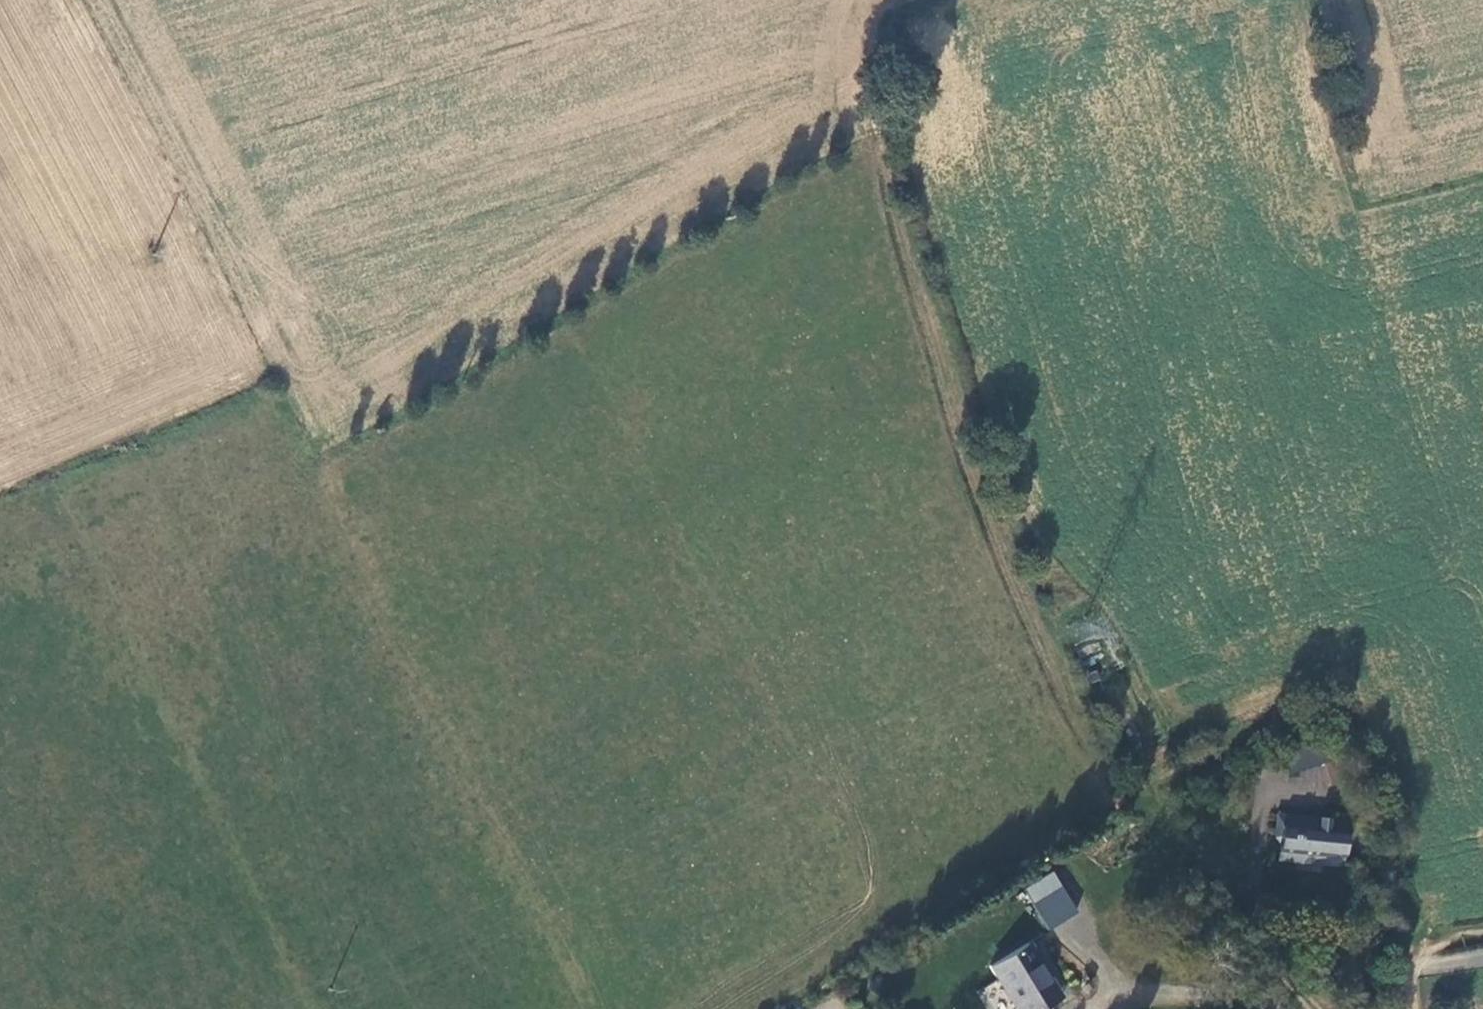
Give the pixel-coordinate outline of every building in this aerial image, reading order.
[(1275,817),(1272,840),(1280,846),(1280,866),(1290,866),(1300,854),(1343,859),(1344,851),(1349,850),(1350,844),(1344,844),(1346,823),(1332,822),(1332,820),(1314,817),(1313,820),(1275,817)] [(1290,866),(1343,872),(1343,859),(1300,854),(1290,866)] [(1023,888),(1048,930),(1078,913),(1053,870),(1023,888)] [(1054,1003),(1046,988),(1049,985),(1026,946),(988,969),(1012,1008),(1044,1008),(1054,1003)]
